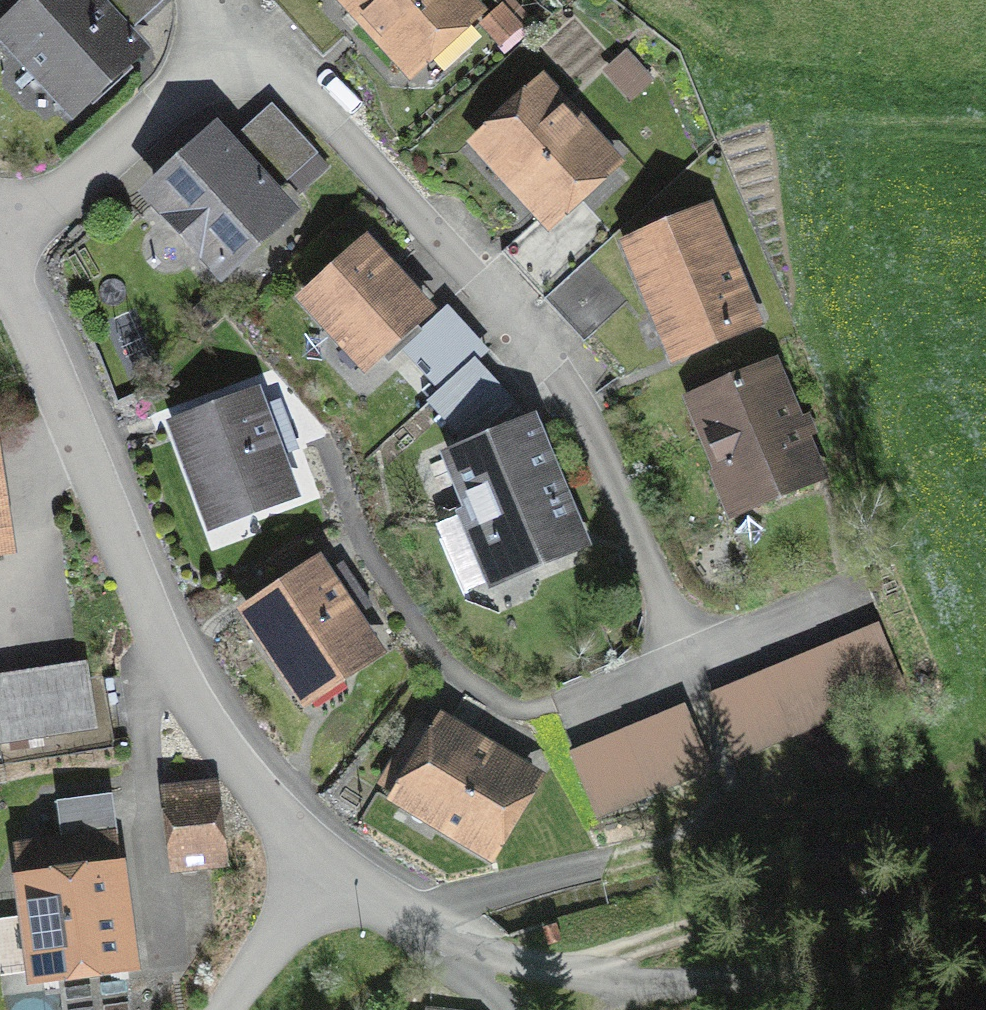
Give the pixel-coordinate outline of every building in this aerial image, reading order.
[(5,30),(74,106),(135,50),(89,0),(38,0),(5,30)] [(273,3),(323,57),(367,17),(409,62),(468,8),(460,0),(277,0),(273,3)] [(545,212),(503,254),(543,298),(586,259),(610,237),(569,193),(606,159),(542,89),(483,143),(545,212)] [(214,138),(155,193),(223,266),(282,212),(214,138)] [(705,215),(633,245),(677,351),(749,321),(705,215)] [(365,244),(306,298),(366,363),(425,309),(365,244)] [(586,259),(543,298),(584,342),(626,303),(586,259)] [(769,366),(695,397),(725,470),(742,463),(758,501),(815,477),(769,366)] [(253,398),(178,426),(213,520),(288,493),(275,456),(295,449),(278,402),(257,409),(253,398)] [(575,538),(528,428),(455,459),(501,569),(518,562),(531,568),(553,559),(558,545),(575,538)] [(330,665),(336,675),(373,651),(351,618),(369,606),(341,565),(323,577),(317,567),(250,612),(299,686),(330,665)] [(904,684),(881,629),(800,662),(823,717),(904,684)] [(823,717),(800,662),(718,696),(741,751),(823,717)] [(94,725),(85,668),(0,681),(0,740),(94,725)] [(713,763),(690,708),(633,732),(656,787),(713,763)] [(418,723),(382,783),(485,845),(526,777),(445,727),(439,736),(418,723)] [(599,810),(656,787),(633,732),(576,755),(599,810)] [(211,794),(171,798),(178,859),(218,854),(211,794)] [(105,836),(26,847),(42,970),(122,959),(105,836)]
